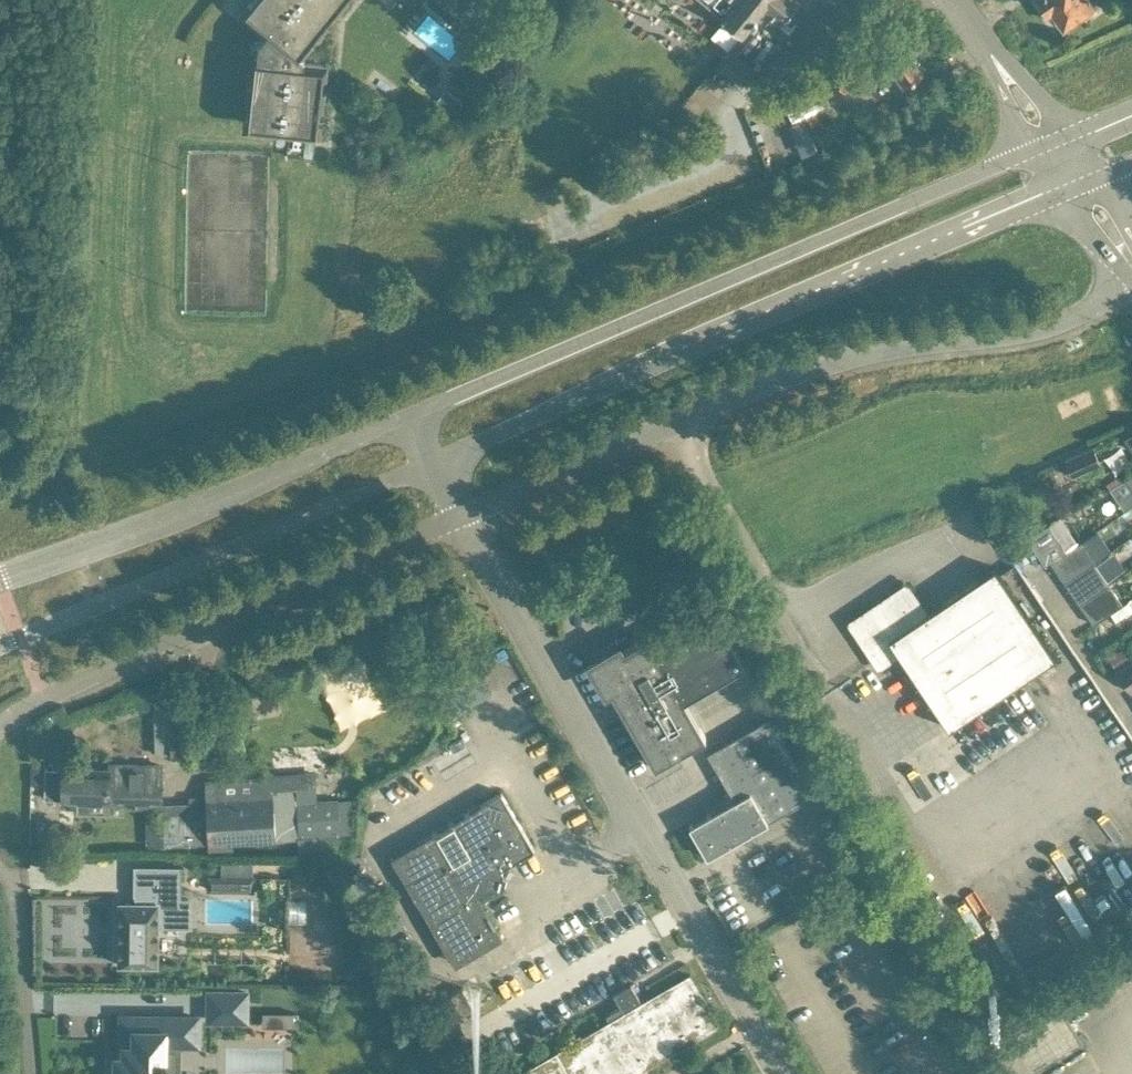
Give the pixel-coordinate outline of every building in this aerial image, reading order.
[(246,9),(269,28),(260,39),(258,58),(255,57),(248,124),(278,127),(317,131),(324,65),(304,63),(305,56),(300,52),(342,0),(253,0),(246,9)] [(722,15),(722,16),(742,32),(727,50),(755,73),(790,31),(779,23),(797,0),(704,0),(722,15)] [(1095,4),(1092,0),(1037,0),(1037,3),(1041,9),(1047,9),(1048,11),(1052,8),(1064,26),(1095,4)] [(911,57),(912,56),(899,36),(855,66),(853,63),(827,81),(832,88),(838,83),(844,92),(876,71),(881,78),(892,70),(905,89),(923,76),(911,57)] [(848,138),(817,80),(781,99),(794,123),(806,117),(824,151),(848,138)] [(1072,474),(1102,461),(1094,443),(1065,456),(1072,474)] [(1050,521),(1045,524),(1026,537),(1045,565),(1050,562),(1051,563),(1068,551),(1050,521)] [(1081,542),(1068,551),(1051,563),(1065,583),(1096,562),(1081,542)] [(1110,583),(1096,562),(1065,583),(1080,604),(1110,583)] [(898,652),(949,728),(1055,657),(995,567),(925,614),(906,587),(852,623),(880,664),(898,652)] [(1124,602),(1110,583),(1080,604),(1093,624),(1124,602)] [(716,612),(661,643),(655,647),(647,634),(596,663),(655,765),(706,736),(684,698),(746,663),(716,612)] [(356,651),(351,651),(347,654),(345,658),(346,662),(350,665),(355,666),(359,663),(361,659),(359,654),(356,651)] [(1116,670),(1131,692),(1131,691),(1131,659),(1116,670)] [(171,752),(169,698),(159,698),(159,707),(154,708),(156,753),(171,752)] [(770,715),(707,751),(734,798),(689,825),(707,856),(816,793),(770,715)] [(63,768),(62,798),(109,800),(108,804),(161,805),(162,766),(110,764),(109,769),(63,768)] [(205,781),(207,810),(164,812),(165,844),(208,842),(209,850),(234,849),(233,841),(298,836),(298,850),(334,849),(334,834),(340,833),(338,799),(317,801),(316,774),(272,777),(205,781)] [(501,792),(482,803),(390,857),(453,962),(498,935),(475,897),(490,888),(502,891),(502,889),(500,889),(503,873),(501,868),(535,849),(501,792)] [(180,899),(180,867),(136,866),(136,893),(137,893),(137,901),(120,901),(119,964),(158,964),(158,924),(189,924),(189,899),(180,899)] [(235,876),(235,889),(253,889),(253,876),(235,876)] [(522,1070),(525,1073),(634,1073),(720,1024),(710,1007),(711,1006),(701,989),(700,989),(690,972),(689,973),(641,1000),(631,983),(615,992),(622,1005),(611,1012),(606,1015),(607,1017),(608,1019),(522,1070)] [(474,1007),(461,985),(450,992),(463,1013),(474,1007)] [(211,992),(210,1018),(245,1018),(246,992),(211,992)] [(287,1011),(287,1025),(295,1025),(295,1011),(287,1011)] [(162,1041),(194,1041),(194,1016),(127,1016),(127,1028),(123,1028),(122,1056),(116,1056),(116,1073),(162,1073),(162,1041)]
